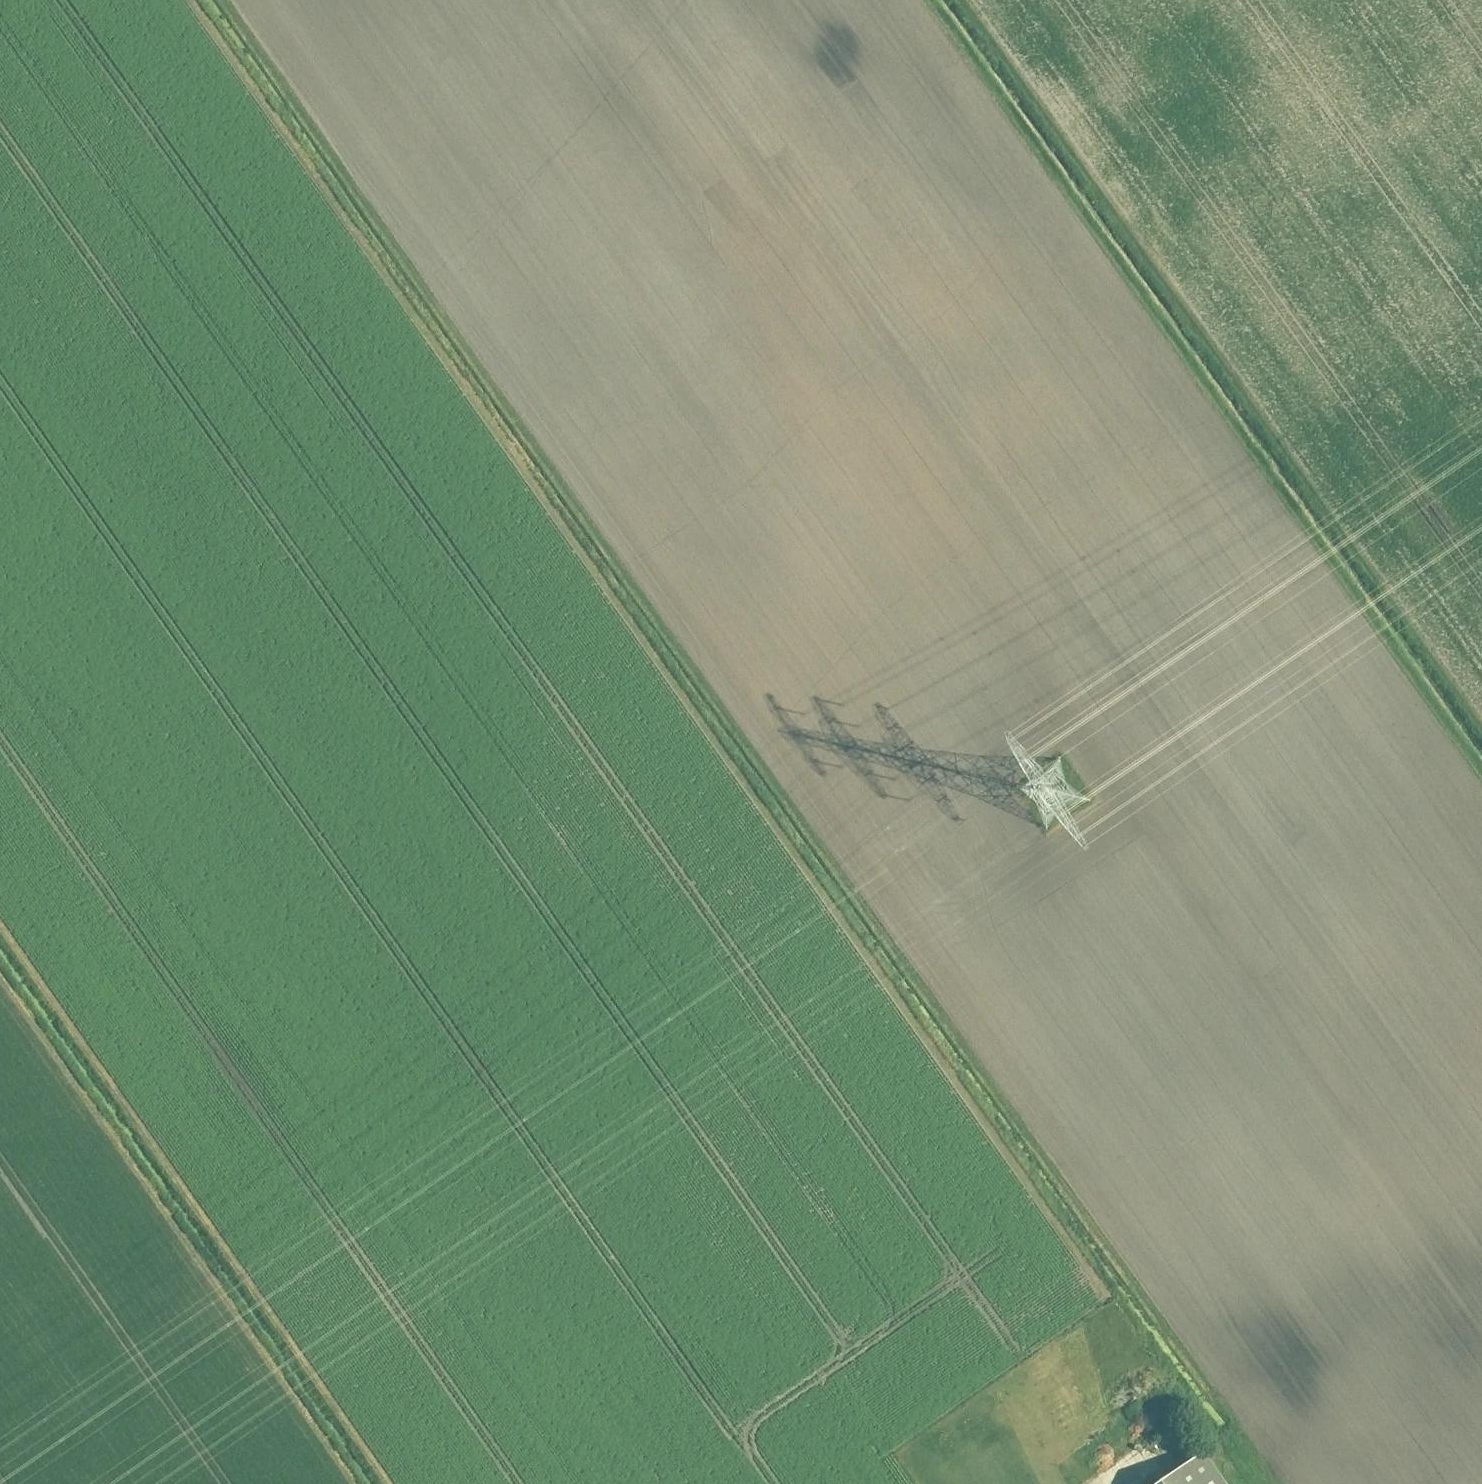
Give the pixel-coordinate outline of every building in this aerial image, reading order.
[(1203,1453),(1159,1483),(1224,1483),(1203,1453)]
